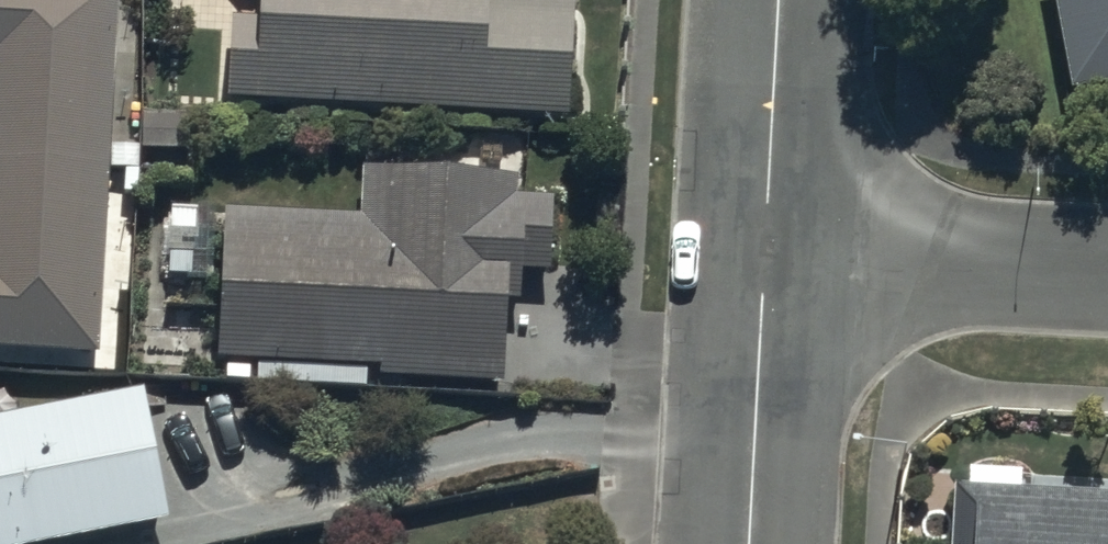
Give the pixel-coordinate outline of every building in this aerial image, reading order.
[(97,354),(120,0),(0,0),(0,348),(97,354)] [(227,99),(564,121),(572,0),(259,0),(258,21),(233,19),(227,99)] [(1073,95),(1107,88),(1107,0),(1053,0),(1073,95)] [(191,115),(137,115),(137,157),(191,157),(191,115)] [(231,222),(215,369),(509,381),(517,178),(361,172),(363,215),(231,222)] [(207,207),(167,208),(168,280),(208,280),(207,207)] [(174,521),(148,391),(0,420),(0,543),(58,543),(174,521)] [(959,472),(954,543),(1107,543),(1107,482),(959,472)]
